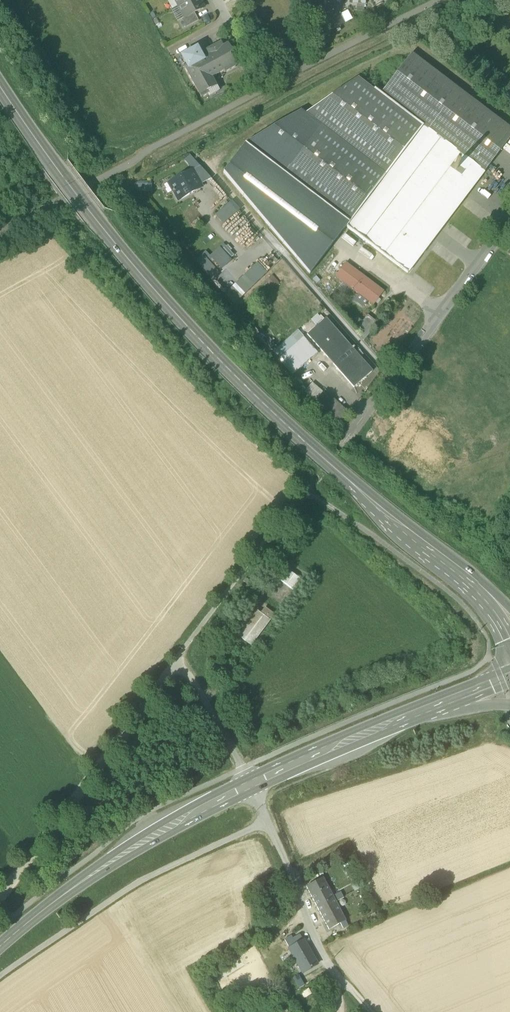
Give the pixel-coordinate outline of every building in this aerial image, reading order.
[(178,6),(175,0),(167,0),(172,9),(178,6)] [(200,0),(189,0),(178,6),(184,18),(185,18),(194,13),(204,8),(200,0)] [(257,16),(273,13),(270,0),(253,0),(257,16)] [(329,0),(306,0),(325,34),(343,24),(338,16),(329,0)] [(178,6),(172,9),(171,10),(177,22),(182,19),(184,18),(178,6)] [(338,16),(343,24),(352,19),(347,11),(338,16)] [(182,19),(186,28),(198,21),(194,13),(185,18),(184,18),(182,19)] [(206,25),(211,23),(207,15),(202,18),(206,25)] [(184,67),(201,98),(208,94),(207,92),(216,86),(212,78),(224,71),(225,73),(236,67),(229,55),(233,53),(228,45),(221,48),(219,45),(207,52),(208,54),(201,58),(196,49),(182,57),(187,66),(184,67)] [(380,93),(423,126),(423,127),(484,173),(509,138),(509,129),(411,54),(380,93)] [(256,64),(261,75),(267,72),(261,61),(256,64)] [(305,114),(321,126),(285,174),(349,222),(423,127),(423,126),(380,93),(380,94),(374,89),(374,90),(358,78),(305,114)] [(207,92),(208,94),(209,97),(219,91),(216,86),(207,92)] [(310,274),(346,227),(349,222),(285,174),(321,126),(305,114),(301,111),(245,143),(223,172),(310,274)] [(484,173),(423,127),(349,222),(346,227),(408,273),(484,173)] [(184,161),(192,170),(200,167),(190,156),(184,161)] [(192,170),(201,185),(211,179),(200,167),(192,170)] [(169,184),(178,201),(202,188),(201,185),(192,170),(169,184)] [(152,184),(143,184),(143,192),(152,192),(152,184)] [(239,211),(231,202),(215,216),(223,225),(239,211)] [(231,261),(219,248),(209,257),(221,270),(231,261)] [(203,256),(196,261),(211,279),(218,273),(203,256)] [(225,295),(234,304),(267,273),(258,263),(225,295)] [(336,277),(345,284),(355,271),(346,263),(336,277)] [(368,301),(373,305),(383,292),(355,271),(345,284),(358,294),(368,301)] [(279,283),(272,276),(265,282),(271,290),(279,283)] [(368,301),(358,294),(352,301),(362,309),(368,301)] [(316,326),(324,320),(320,315),(312,322),(316,326)] [(357,329),(363,341),(377,324),(367,316),(357,329)] [(307,335),(347,380),(366,364),(353,349),(354,348),(353,347),(352,348),(326,318),(324,320),(316,326),(307,335)] [(274,351),(281,358),(303,338),(297,331),(274,351)] [(281,358),(294,374),(317,354),(303,338),(281,358)] [(372,372),(366,364),(347,380),(353,388),(372,372)] [(315,402),(323,393),(312,383),(304,392),(315,402)] [(323,410),(332,419),(342,407),(333,399),(325,391),(323,393),(315,402),(323,410)] [(348,413),(342,407),(332,419),(338,425),(348,413)] [(280,581),(293,591),(301,580),(288,570),(280,581)] [(274,615),(265,608),(261,613),(271,620),(274,615)] [(237,636),(251,646),(270,621),(257,611),(237,636)] [(355,877),(351,867),(344,871),(349,880),(355,877)] [(306,887),(329,930),(340,924),(345,921),(335,903),(329,891),(322,879),(306,887)] [(361,888),(357,882),(351,885),(354,892),(361,888)] [(329,891),(335,903),(342,899),(337,887),(329,891)] [(281,943),(286,951),(289,949),(303,941),(300,936),(293,939),(292,937),(281,943)] [(289,949),(302,974),(316,965),(303,941),(289,949)] [(228,974),(223,967),(218,971),(222,978),(228,974)] [(293,978),(298,988),(303,986),(297,976),(293,978)] [(308,988),(300,993),(304,999),(312,994),(308,988)]
